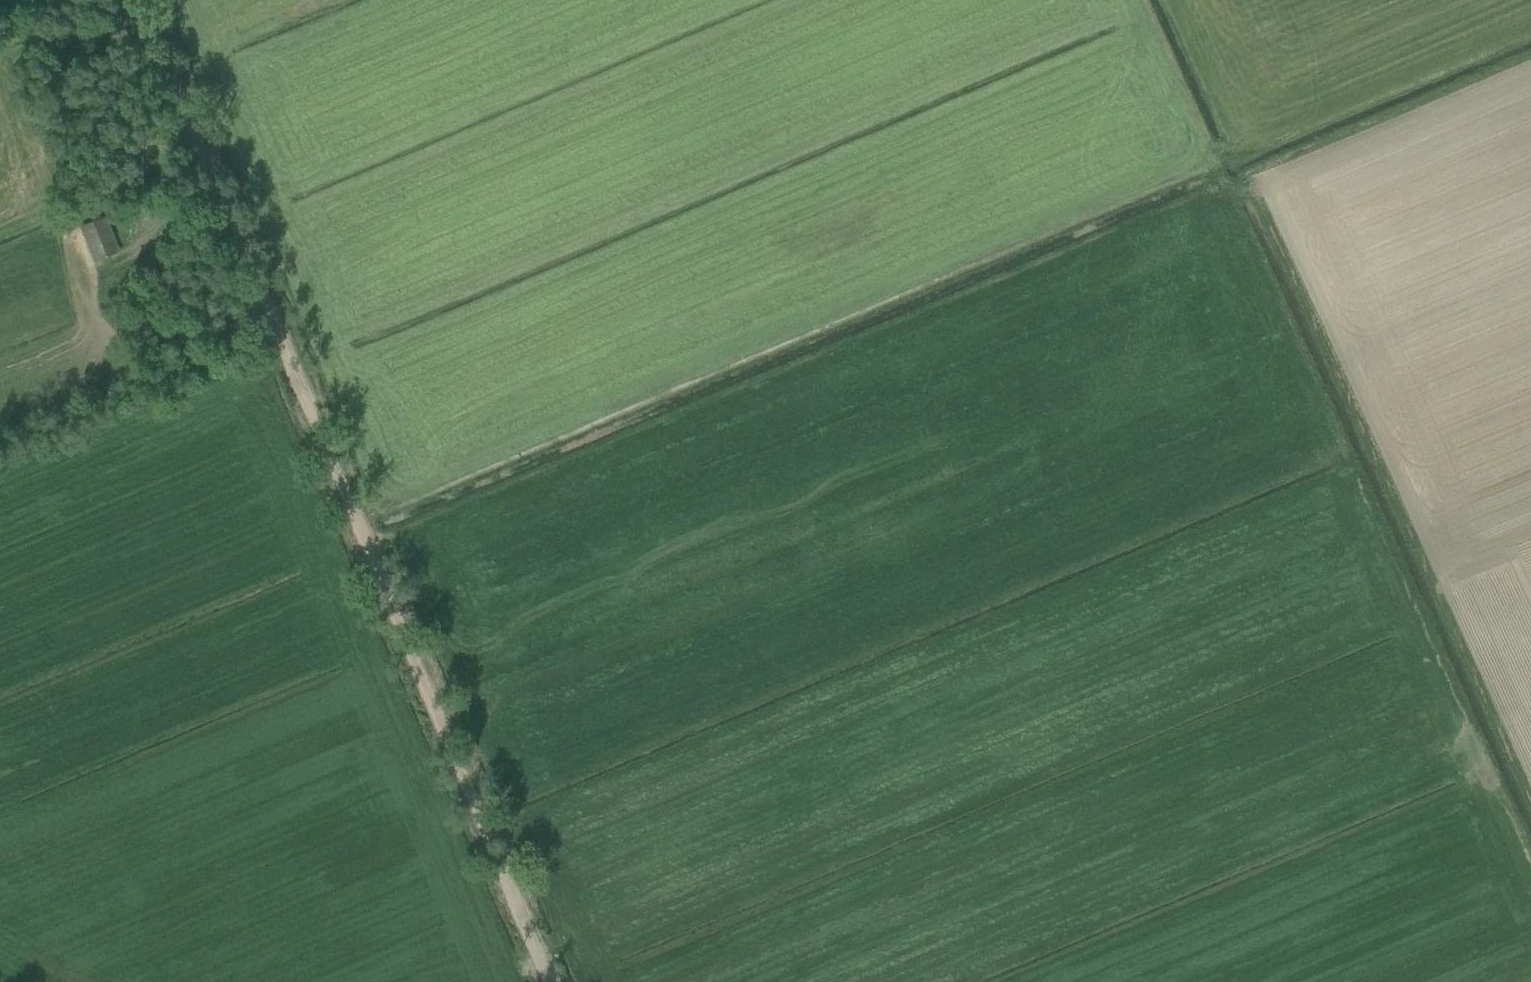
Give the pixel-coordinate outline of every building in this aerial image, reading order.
[(121,252),(107,216),(80,226),(94,263),(121,252)]
